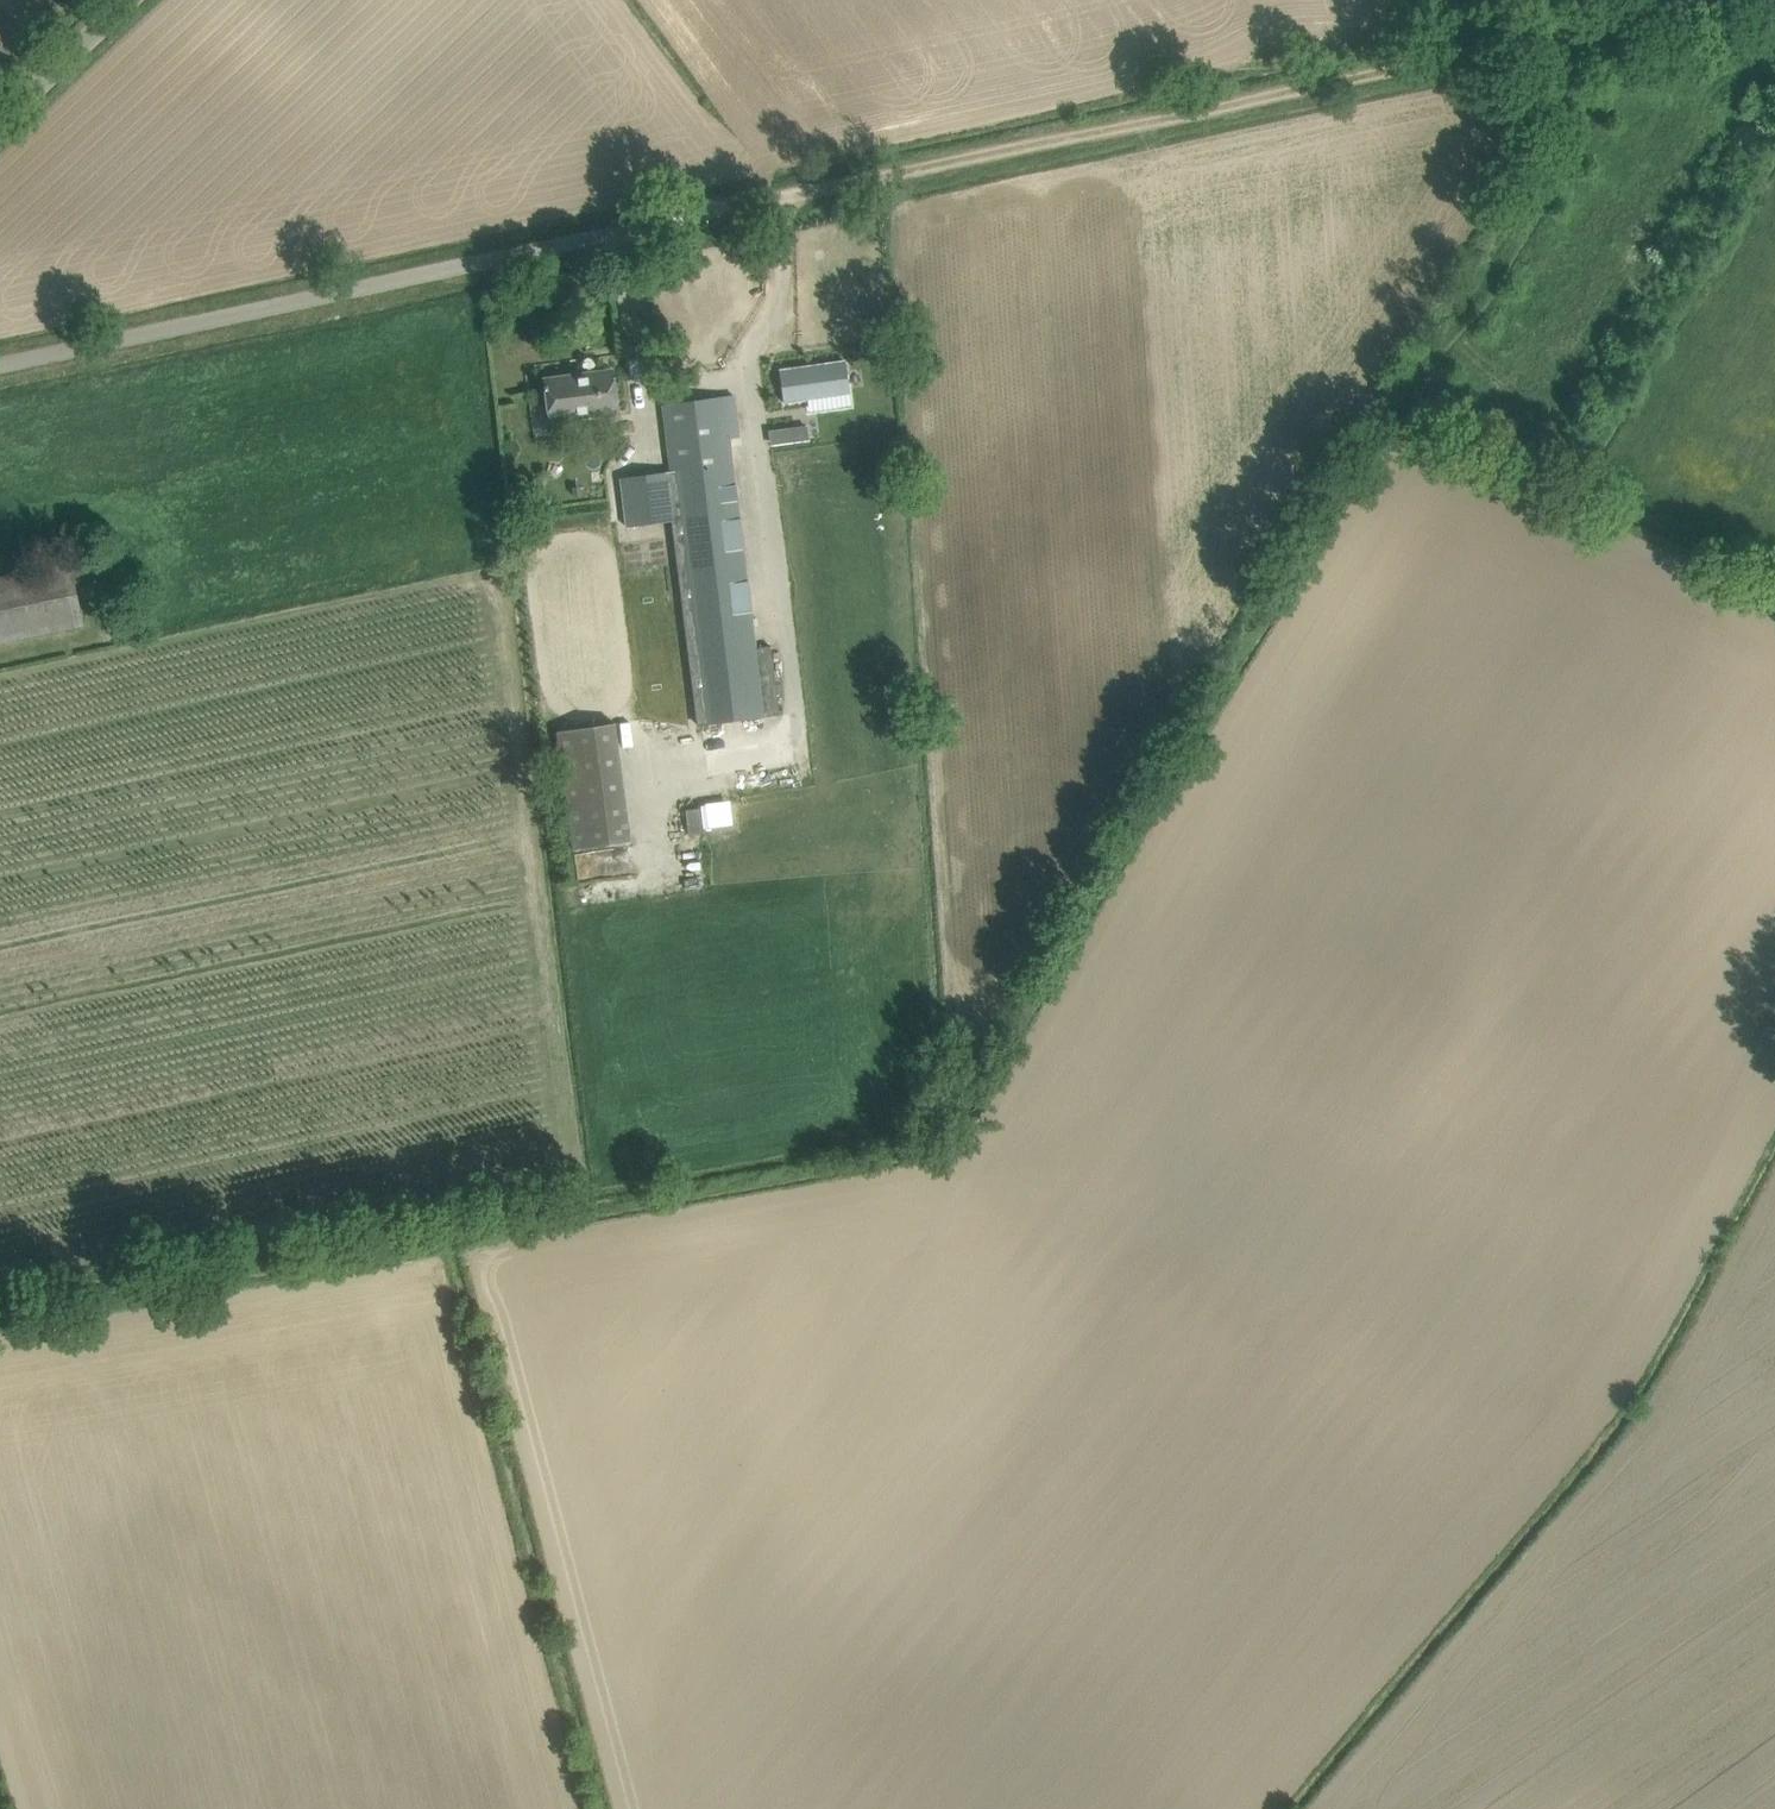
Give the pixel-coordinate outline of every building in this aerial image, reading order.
[(784,401),(849,393),(845,360),(779,368),(784,401)] [(544,378),(547,402),(549,421),(551,420),(553,436),(579,433),(577,417),(618,412),(616,398),(613,374),(576,379),(575,374),(544,378)] [(670,471),(620,478),(625,527),(672,521),(697,724),(779,714),(770,645),(757,647),(731,436),(738,435),(733,398),(663,407),(670,471)] [(805,424),(766,429),(768,444),(807,438),(805,424)] [(64,563),(0,577),(0,641),(86,623),(78,582),(91,580),(88,557),(81,558),(79,547),(62,550),(64,563)] [(551,729),(567,849),(623,841),(608,722),(551,729)] [(701,808),(685,810),(688,833),(703,832),(701,808)]
